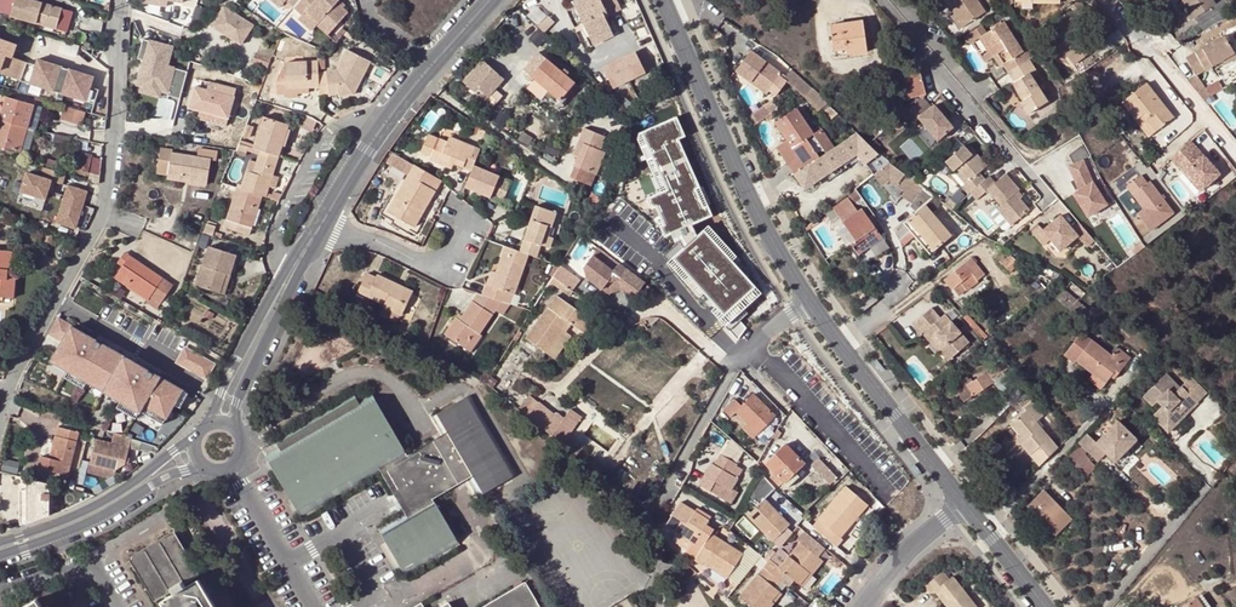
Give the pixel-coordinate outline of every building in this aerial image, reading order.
[(56,29),(62,9),(33,0),(0,0),(0,12),(56,29)] [(283,3),(279,0),(270,0),(278,8),(283,3)] [(287,0),(286,0),(283,3),(291,10),(294,6),(287,0)] [(303,14),(307,10),(319,21),(317,23),(329,34),(349,12),(343,7),(341,9),(335,4),(337,1),(336,0),(300,0),(294,6),(303,14)] [(572,2),(583,27),(588,37),(586,38),(590,47),(613,36),(610,29),(612,28),(607,16),(600,2),(599,0),(576,0),(572,2)] [(600,2),(607,16),(620,10),(615,0),(605,0),(600,2)] [(953,9),(965,25),(985,10),(978,0),(947,0),(953,9)] [(1213,0),(1183,0),(1189,9),(1185,12),(1191,21),(1195,18),(1216,4),(1213,0)] [(1195,18),(1203,31),(1225,16),(1223,14),(1232,9),(1226,0),(1223,0),(1216,4),(1195,18)] [(1078,1),(1070,7),(1081,24),(1089,18),(1078,1)] [(769,4),(753,13),(757,19),(772,11),(769,4)] [(212,25),(241,44),(254,24),(225,5),(212,25)] [(191,19),(199,22),(203,9),(196,6),(191,19)] [(74,12),(62,9),(56,29),(68,33),(74,12)] [(961,28),(965,25),(953,9),(949,12),(961,28)] [(319,21),(307,10),(303,14),(300,17),(313,28),(317,23),(319,21)] [(555,20),(548,13),(538,24),(545,30),(555,20)] [(1070,19),(1047,33),(1068,67),(1090,53),(1070,19)] [(863,20),(832,24),(835,50),(836,56),(846,55),(868,52),(863,20)] [(982,36),(990,48),(994,55),(1001,65),(1004,63),(1009,71),(1029,58),(1031,57),(1026,49),(1024,50),(1004,21),(985,33),(982,36)] [(974,41),(982,36),(985,33),(980,26),(965,37),(969,42),(974,41)] [(333,40),(336,43),(346,31),(342,28),(333,40)] [(1208,57),(1211,62),(1213,66),(1225,58),(1235,52),(1225,36),(1203,50),(1204,52),(1198,55),(1197,53),(1187,59),(1197,75),(1199,74),(1207,69),(1205,66),(1202,61),(1208,57)] [(187,96),(192,69),(176,66),(180,44),(151,38),(141,91),(167,96),(167,92),(187,96)] [(21,81),(28,62),(14,57),(18,46),(0,40),(0,70),(1,71),(0,74),(21,81)] [(257,52),(271,57),(274,48),(260,43),(257,52)] [(1037,53),(1032,45),(1026,49),(1031,57),(1037,53)] [(987,61),(994,55),(990,48),(982,54),(987,61)] [(320,97),(330,96),(329,87),(338,86),(339,96),(354,94),(369,61),(347,50),(337,71),(318,72),(319,88),(320,97)] [(772,89),(785,72),(754,50),(739,70),(754,81),(756,77),(772,89)] [(271,57),(257,52),(256,51),(252,61),(268,67),(271,57)] [(523,69),(535,78),(548,90),(542,97),(543,98),(557,110),(577,86),(537,52),(523,69)] [(636,52),(603,67),(613,88),(645,73),(636,52)] [(1225,58),(1227,62),(1235,57),(1235,53),(1235,52),(1225,58)] [(325,70),(325,56),(317,56),(318,61),(318,70),(325,70)] [(1202,61),(1205,66),(1211,62),(1208,57),(1202,61)] [(1014,81),(1023,96),(1020,99),(1028,112),(1048,99),(1034,77),(1039,73),(1029,58),(1009,71),(1010,72),(1015,81),(1014,81)] [(87,102),(92,87),(95,77),(70,69),(63,67),(38,59),(36,65),(28,62),(21,81),(87,102)] [(276,82),(277,95),(285,95),(285,90),(308,89),(319,88),(318,72),(318,70),(318,61),(285,63),(286,75),(279,75),(276,82)] [(505,80),(483,61),(463,83),(493,109),(503,98),(495,91),(505,80)] [(920,64),(918,64),(901,68),(908,99),(926,94),(920,64)] [(786,77),(801,92),(808,85),(810,83),(794,68),(786,77)] [(1212,99),(1213,98),(1207,89),(1199,74),(1197,75),(1189,80),(1205,102),(1212,99)] [(769,92),(772,89),(756,77),(754,81),(769,92)] [(541,100),(543,98),(542,97),(548,90),(535,78),(526,89),(541,100)] [(1010,84),(1020,99),(1023,96),(1014,81),(1010,84)] [(1207,89),(1213,98),(1225,91),(1226,90),(1221,81),(1207,89)] [(226,118),(235,89),(216,83),(214,92),(195,86),(190,102),(197,104),(195,110),(226,118)] [(806,98),(814,90),(808,85),(801,92),(804,95),(806,98)] [(338,86),(329,87),(330,96),(330,98),(339,96),(338,86)] [(92,87),(87,102),(95,104),(100,90),(92,87)] [(1122,105),(1136,123),(1145,116),(1148,120),(1145,123),(1155,136),(1173,122),(1145,87),(1122,105)] [(823,109),(834,120),(840,113),(815,88),(814,90),(806,98),(820,112),(823,109)] [(7,99),(0,123),(0,146),(21,152),(33,106),(7,99)] [(952,128),(945,119),(937,110),(933,106),(930,109),(922,99),(907,111),(916,121),(918,120),(937,141),(952,128)] [(756,112),(763,121),(775,113),(767,103),(756,112)] [(68,104),(63,117),(86,125),(90,111),(68,104)] [(160,123),(162,105),(147,104),(146,126),(156,127),(156,123),(160,123)] [(40,108),(33,106),(21,152),(27,154),(40,108)] [(940,107),(937,110),(945,119),(948,116),(940,107)] [(777,148),(794,174),(827,153),(798,109),(776,123),(788,141),(777,148)] [(487,121),(491,115),(486,112),(482,117),(487,121)] [(762,121),(763,121),(756,112),(752,116),(757,124),(762,121)] [(1149,140),(1155,136),(1145,123),(1148,120),(1145,116),(1136,123),(1149,140)] [(261,151),(279,156),(289,125),(264,117),(254,149),(261,151)] [(706,295),(727,317),(722,321),(741,340),(749,329),(738,318),(763,294),(705,231),(698,237),(693,227),(713,217),(708,207),(704,209),(696,192),(700,190),(678,141),(685,138),(676,119),(640,135),(666,192),(661,194),(647,201),(652,212),(656,210),(669,238),(672,237),(677,247),(673,250),(678,256),(674,260),(706,295)] [(248,138),(252,128),(247,126),(243,136),(248,138)] [(570,176),(592,186),(606,153),(601,151),(607,137),(584,127),(573,154),(579,157),(577,161),(570,176)] [(475,134),(483,140),(486,132),(479,128),(475,134)] [(815,135),(827,153),(835,148),(822,130),(815,135)] [(804,189),(817,180),(856,155),(865,165),(874,174),(888,163),(855,134),(794,174),(804,189)] [(421,153),(431,157),(439,138),(428,135),(421,153)] [(635,138),(661,194),(666,192),(640,135),(635,138)] [(446,167),(448,163),(453,165),(471,172),(473,167),(480,149),(459,141),(449,137),(447,141),(439,138),(431,157),(430,161),(446,167)] [(557,158),(562,145),(550,140),(545,153),(557,158)] [(1193,141),(1173,159),(1185,173),(1188,170),(1205,189),(1222,174),(1193,141)] [(237,153),(239,155),(245,156),(248,147),(239,144),(237,153)] [(1075,165),(1070,167),(1080,191),(1074,195),(1089,218),(1108,206),(1093,183),(1084,161),(1090,158),(1085,145),(1071,156),(1075,165)] [(964,146),(946,161),(954,171),(959,167),(970,181),(966,184),(963,186),(970,195),(972,193),(986,180),(980,173),(988,167),(976,153),(972,156),(964,146)] [(162,147),(158,173),(168,174),(189,178),(188,182),(207,185),(211,159),(211,158),(199,156),(174,152),(174,149),(162,147)] [(200,147),(199,156),(211,158),(211,159),(217,160),(218,150),(200,147)] [(261,151),(260,154),(278,160),(279,156),(261,151)] [(396,169),(402,158),(392,153),(386,163),(396,169)] [(89,172),(92,157),(82,154),(78,169),(89,172)] [(254,173),(247,171),(240,189),(263,196),(266,197),(270,186),(275,188),(279,178),(273,176),(278,160),(260,154),(257,162),(254,173)] [(845,166),(855,160),(862,168),(865,165),(856,155),(817,180),(821,186),(846,169),(845,166)] [(414,166),(402,158),(396,169),(408,176),(414,166)] [(250,160),(247,171),(254,173),(257,162),(250,160)] [(889,163),(874,174),(882,185),(890,180),(904,191),(901,196),(912,204),(916,198),(923,189),(889,163)] [(548,173),(535,164),(532,174),(530,177),(536,181),(540,177),(543,180),(548,173)] [(414,166),(408,176),(388,212),(414,228),(441,180),(414,166)] [(471,172),(465,188),(482,195),(500,201),(508,182),(473,167),(471,172)] [(970,181),(959,167),(954,171),(966,184),(970,181)] [(64,175),(44,169),(41,179),(26,174),(20,193),(46,201),(48,193),(64,198),(56,224),(75,230),(86,192),(62,185),(64,175)] [(1188,170),(1185,173),(1202,192),(1205,189),(1188,170)] [(1015,195),(1018,193),(1020,191),(1006,175),(1003,178),(996,184),(990,177),(986,180),(972,193),(978,199),(988,191),(1001,205),(996,209),(1011,226),(1029,211),(1020,200),(1015,195)] [(1152,231),(1176,213),(1152,181),(1149,183),(1143,175),(1129,186),(1146,209),(1139,214),(1152,231)] [(235,231),(238,223),(252,229),(263,196),(240,189),(237,188),(225,227),(235,231)] [(475,196),(481,198),(482,195),(465,188),(463,194),(474,198),(475,196)] [(916,198),(922,203),(932,196),(923,189),(916,198)] [(592,191),(587,199),(597,205),(602,198),(592,191)] [(935,198),(932,196),(922,203),(926,206),(935,198)] [(904,224),(922,246),(927,241),(935,251),(951,237),(946,230),(960,217),(935,198),(926,206),(904,224)] [(855,253),(879,236),(861,210),(857,212),(848,199),(833,209),(855,241),(850,245),(855,253)] [(557,214),(537,206),(520,252),(529,255),(536,258),(540,246),(550,250),(554,239),(549,238),(557,214)] [(665,240),(669,238),(656,210),(652,212),(665,240)] [(1045,246),(1052,240),(1061,251),(1078,236),(1088,248),(1096,242),(1081,224),(1073,230),(1062,216),(1044,231),(1040,226),(1033,232),(1045,246)] [(250,236),(252,229),(238,223),(235,231),(250,236)] [(213,235),(216,227),(207,224),(204,232),(213,235)] [(858,256),(881,239),(879,236),(855,253),(858,256)] [(930,255),(935,251),(927,241),(922,246),(930,255)] [(1142,243),(1132,250),(1136,255),(1146,248),(1142,243)] [(237,255),(210,246),(197,285),(220,293),(226,274),(231,276),(237,255)] [(504,246),(502,252),(527,262),(529,255),(520,252),(504,246)] [(1,292),(0,297),(15,298),(17,275),(9,274),(9,270),(12,270),(14,251),(0,250),(0,292),(1,292)] [(130,256),(125,252),(117,263),(123,267),(130,256)] [(495,273),(490,286),(486,284),(482,295),(502,302),(511,305),(527,262),(502,252),(495,273)] [(1009,253),(1001,260),(1011,270),(1019,262),(1009,253)] [(148,300),(151,296),(162,303),(174,286),(130,256),(123,267),(117,274),(134,286),(132,289),(148,300)] [(645,285),(643,283),(619,265),(613,272),(594,256),(585,268),(588,279),(602,291),(609,283),(620,281),(638,294),(645,285)] [(960,296),(986,275),(972,258),(946,279),(960,296)] [(669,265),(701,299),(706,295),(674,260),(669,265)] [(553,278),(560,266),(555,264),(548,275),(553,278)] [(1043,276),(1036,271),(1033,275),(1040,280),(1043,276)] [(491,272),(486,284),(490,286),(495,273),(491,272)] [(132,289),(134,286),(117,274),(115,278),(132,289)] [(231,276),(226,274),(220,293),(224,294),(231,276)] [(375,279),(366,275),(358,292),(385,305),(383,308),(401,317),(412,295),(394,286),(395,283),(378,275),(375,279)] [(569,297),(572,292),(553,278),(550,283),(569,297)] [(943,292),(938,286),(925,296),(930,302),(943,292)] [(1089,310),(1080,302),(1066,290),(1057,300),(1064,306),(1080,320),(1089,310)] [(445,335),(465,349),(476,334),(479,336),(498,309),(502,302),(482,295),(478,294),(457,323),(454,321),(445,335)] [(162,303),(151,296),(148,300),(146,303),(157,310),(162,303)] [(586,335),(595,323),(557,296),(542,318),(560,334),(568,323),(586,335)] [(502,302),(498,309),(505,314),(511,305),(502,302)] [(928,331),(943,348),(940,351),(949,361),(970,343),(952,322),(948,325),(942,317),(941,318),(932,309),(915,323),(924,334),(928,331)] [(945,314),(942,317),(948,325),(952,322),(945,314)] [(527,339),(546,353),(560,334),(542,318),(527,339)] [(182,390),(59,320),(51,334),(63,341),(56,355),(73,364),(69,371),(87,382),(91,375),(125,395),(121,401),(140,412),(144,405),(166,418),(174,405),(182,390)] [(599,326),(595,323),(586,335),(591,338),(599,326)] [(924,334),(939,351),(940,351),(943,348),(928,331),(924,334)] [(1076,360),(1094,374),(1106,384),(1111,376),(1113,374),(1118,376),(1131,358),(1119,349),(1114,356),(1083,332),(1068,352),(1077,359),(1076,360)] [(479,336),(476,334),(465,349),(470,352),(481,337),(479,336)] [(184,348),(176,362),(205,379),(213,364),(184,348)] [(1074,363),(1076,360),(1077,359),(1068,352),(1065,356),(1074,363)] [(73,364),(56,355),(52,361),(69,371),(73,364)] [(966,387),(958,392),(965,402),(995,382),(993,379),(1012,367),(1006,360),(975,381),(966,387)] [(87,382),(69,371),(65,378),(83,389),(87,382)] [(1105,386),(1106,384),(1094,374),(1092,377),(1105,386)] [(91,375),(87,382),(121,401),(125,395),(91,375)] [(1157,403),(1162,408),(1152,418),(1162,428),(1164,426),(1171,427),(1174,430),(1185,419),(1180,414),(1184,409),(1189,414),(1198,404),(1181,388),(1180,389),(1178,391),(1172,386),(1175,384),(1166,375),(1143,398),(1153,408),(1157,403)] [(963,382),(966,387),(975,381),(973,378),(970,380),(969,378),(963,382)] [(189,394),(182,390),(174,405),(181,408),(189,394)] [(529,393),(519,406),(528,413),(544,426),(552,433),(564,416),(558,411),(555,414),(529,393)] [(267,456),(277,474),(300,516),(379,471),(405,515),(379,530),(405,574),(458,543),(433,500),(470,478),(481,496),(516,476),(470,396),(435,416),(445,434),(408,456),(373,394),(359,402),(355,396),(312,421),(276,442),(279,449),(267,456)] [(735,399),(725,409),(732,416),(738,411),(749,422),(745,427),(754,437),(770,421),(774,416),(753,394),(742,405),(735,399)] [(140,412),(121,401),(117,408),(136,419),(140,412)] [(1021,438),(1026,443),(1022,447),(1040,468),(1059,449),(1037,423),(1044,417),(1031,403),(1024,409),(1026,412),(1011,426),(1021,438)] [(144,405),(140,412),(162,425),(166,418),(144,405)] [(564,416),(552,433),(580,456),(586,449),(568,434),(582,414),(572,406),(564,416)] [(1190,414),(1189,414),(1184,409),(1180,414),(1185,419),(1190,414)] [(774,426),(770,421),(754,437),(758,442),(774,426)] [(1088,433),(1079,443),(1081,444),(1087,451),(1097,461),(1106,452),(1115,461),(1137,439),(1119,421),(1097,443),(1088,433)] [(104,438),(106,430),(91,424),(89,434),(104,438)] [(1169,435),(1174,430),(1171,427),(1164,426),(1162,428),(1169,435)] [(58,427),(53,445),(57,446),(56,450),(54,459),(43,456),(40,469),(70,476),(80,432),(58,427)] [(778,431),(773,438),(777,441),(782,433),(778,431)] [(114,470),(117,470),(125,465),(132,439),(115,433),(112,444),(97,440),(91,463),(114,470)] [(1017,441),(1022,447),(1026,443),(1021,438),(1017,441)] [(1079,470),(1091,459),(1085,453),(1087,451),(1081,444),(1067,458),(1079,470)] [(767,463),(776,472),(771,477),(780,487),(785,483),(790,488),(801,477),(796,470),(803,463),(786,445),(767,463)] [(718,456),(712,466),(709,464),(696,487),(718,499),(723,490),(728,492),(735,480),(734,480),(739,471),(733,467),(734,466),(733,465),(739,456),(724,447),(719,457),(718,456)] [(1098,466),(1091,459),(1079,470),(1086,477),(1098,466)] [(837,481),(819,462),(812,469),(830,488),(837,481)] [(114,470),(91,463),(88,472),(108,477),(113,475),(114,470)] [(48,485),(28,480),(26,523),(49,516),(48,485)] [(870,507),(849,489),(821,522),(842,540),(870,507)] [(723,490),(718,499),(728,504),(733,495),(728,492),(723,490)] [(1067,525),(1062,521),(1069,514),(1046,491),(1030,506),(1058,535),(1067,525)] [(769,543),(786,527),(761,501),(744,517),(757,530),(769,543)] [(688,545),(684,551),(682,553),(693,560),(708,537),(711,531),(703,526),(706,522),(692,513),(677,504),(661,528),(673,535),(688,545)] [(692,513),(706,522),(708,518),(694,509),(692,513)] [(1069,514),(1062,521),(1067,525),(1074,519),(1069,514)] [(757,530),(748,538),(761,551),(769,543),(757,530)] [(716,534),(711,531),(708,537),(713,540),(716,534)] [(802,544),(783,567),(772,558),(766,565),(767,566),(782,579),(784,580),(790,574),(797,580),(802,584),(811,574),(813,576),(825,562),(820,558),(827,550),(807,533),(799,542),(802,544)] [(174,535),(134,558),(155,596),(171,587),(183,581),(196,573),(174,535)] [(684,551),(688,545),(673,535),(669,542),(684,551)] [(725,580),(740,557),(713,540),(708,537),(693,560),(692,562),(700,567),(701,565),(725,580)] [(758,558),(753,564),(758,569),(764,563),(758,558)] [(775,604),(771,601),(779,592),(775,588),(782,579),(767,566),(759,574),(740,597),(752,606),(772,606),(775,604)] [(792,586),(797,580),(790,574),(784,580),(792,586)] [(930,597),(933,594),(943,606),(973,606),(951,580),(947,583),(941,575),(923,589),(930,597)] [(200,579),(186,586),(183,581),(171,587),(175,593),(162,601),(166,606),(216,606),(200,579)] [(525,583),(484,606),(540,606),(525,583)] [(783,595),(779,592),(771,601),(775,604),(783,595)] [(1198,598),(1186,606),(1204,606),(1198,598)] [(37,599),(23,606),(42,606),(37,599)]
